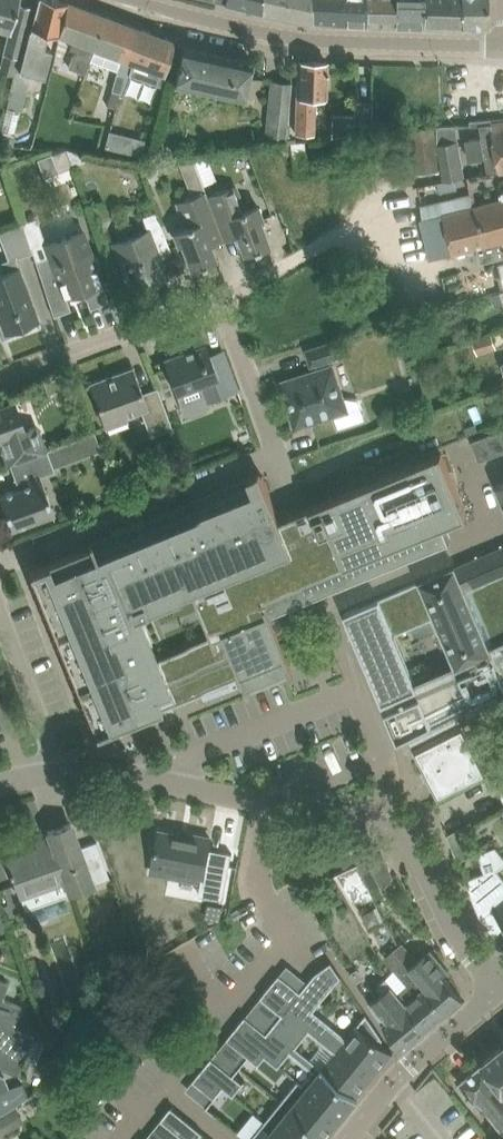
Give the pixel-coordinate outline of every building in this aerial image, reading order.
[(9,32),(3,53),(0,66),(0,70),(15,74),(19,58),(33,6),(18,2),(19,0),(0,0),(0,30),(9,32)] [(34,16),(30,30),(29,30),(19,71),(45,77),(51,49),(44,47),(48,31),(54,33),(62,0),(38,0),(34,16)] [(224,1),(262,11),(262,0),(225,0),(224,1)] [(262,11),(283,15),(286,0),(262,0),(262,11)] [(283,15),(312,22),(311,0),(286,0),(283,15)] [(312,22),(342,23),(341,0),(311,0),(312,22)] [(342,23),(367,25),(367,0),(341,0),(342,23)] [(367,25),(395,25),(395,0),(367,0),(367,25)] [(395,25),(425,26),(424,0),(395,0),(395,25)] [(462,0),(424,0),(425,26),(462,27),(462,0)] [(462,27),(488,26),(487,0),(462,0),(462,27)] [(103,14),(67,1),(59,34),(73,39),(70,49),(75,51),(69,67),(85,73),(95,47),(93,46),(103,14)] [(95,47),(121,57),(117,72),(129,75),(129,73),(133,61),(133,60),(128,59),(139,27),(103,14),(93,46),(95,47)] [(139,27),(128,59),(133,60),(133,61),(129,73),(162,85),(165,73),(174,41),(139,27)] [(182,45),(177,66),(174,82),(244,97),(252,60),(182,45)] [(296,134),(315,134),(316,99),(328,99),(329,60),(298,59),(296,134)] [(14,74),(6,107),(21,110),(29,78),(14,74)] [(292,82),(278,81),(271,136),(286,138),(292,82)] [(112,90),(107,106),(116,109),(121,92),(112,90)] [(331,113),(331,135),(371,129),(372,101),(354,100),(353,114),(331,113)] [(491,120),(493,132),(482,134),(489,173),(500,171),(502,171),(502,119),(491,120)] [(456,124),(438,125),(438,143),(443,179),(465,175),(456,124)] [(435,125),(411,127),(415,170),(439,168),(435,125)] [(0,132),(0,141),(12,144),(15,133),(1,129),(0,132)] [(134,139),(110,132),(106,147),(130,153),(134,139)] [(291,143),(295,178),(309,176),(305,141),(291,143)] [(66,149),(52,155),(59,171),(73,166),(66,149)] [(81,153),(66,149),(73,166),(85,161),(81,153)] [(182,244),(184,249),(192,270),(214,262),(213,260),(216,259),(211,245),(224,240),(207,195),(208,195),(206,191),(200,175),(195,161),(192,155),(178,161),(192,196),(177,202),(186,226),(173,231),(179,245),(182,244)] [(236,184),(208,195),(207,195),(224,240),(237,235),(244,255),(269,245),(261,225),(260,220),(263,219),(262,217),(275,213),(270,200),(245,209),(236,184)] [(453,252),(502,240),(502,197),(443,212),(453,252)] [(113,242),(121,264),(129,285),(146,278),(148,283),(166,277),(159,258),(172,253),(156,211),(142,216),(148,229),(113,242)] [(443,212),(421,217),(431,258),(453,252),(443,212)] [(42,279),(53,315),(71,309),(66,297),(84,290),(90,308),(109,301),(102,283),(90,250),(79,221),(42,235),(53,264),(52,264),(56,273),(42,279)] [(23,222),(0,231),(0,237),(8,259),(0,262),(0,268),(2,273),(0,274),(0,321),(5,334),(7,333),(8,337),(22,331),(21,328),(39,321),(16,258),(33,252),(23,222)] [(473,336),(478,353),(498,348),(492,330),(473,336)] [(164,360),(172,381),(176,393),(196,386),(202,404),(238,391),(225,357),(212,362),(202,335),(177,344),(180,354),(164,360)] [(319,369),(302,375),(281,382),(296,428),(336,414),(340,425),(366,417),(359,397),(343,393),(334,364),(332,365),(331,360),(343,355),(338,338),(327,342),(306,349),(311,366),(317,364),(319,369)] [(90,384),(98,405),(106,427),(127,419),(126,415),(141,409),(151,436),(172,428),(157,387),(156,388),(157,390),(143,395),(133,368),(90,384)] [(10,464),(44,451),(35,426),(24,430),(14,402),(0,407),(0,441),(1,440),(10,464)] [(473,441),(480,460),(502,452),(502,429),(473,441)] [(10,464),(18,488),(0,495),(0,496),(12,529),(54,513),(40,475),(54,470),(53,468),(102,451),(95,432),(44,451),(10,464)] [(44,565),(29,571),(96,734),(98,733),(132,719),(134,718),(158,708),(161,707),(155,692),(167,687),(173,702),(232,678),(240,675),(242,674),(249,691),(252,690),(251,688),(292,671),(293,673),(295,672),(288,655),(305,648),(304,645),(287,652),(271,613),(311,596),(328,589),(377,570),(451,539),(445,524),(468,515),(454,482),(451,473),(443,455),(442,454),(442,453),(309,507),(281,519),(270,492),(264,477),(263,476),(263,475),(254,478),(44,565)] [(456,566),(344,613),(399,739),(502,687),(502,546),(456,566)] [(464,724),(413,750),(438,800),(489,775),(481,758),(485,756),(486,753),(480,740),(476,739),(472,741),(464,724)] [(492,774),(500,789),(502,788),(502,769),(492,774)] [(8,860),(15,881),(21,896),(26,908),(50,900),(109,878),(96,841),(79,848),(71,823),(48,832),(52,844),(8,860)] [(464,826),(447,835),(458,861),(475,854),(464,826)] [(156,852),(153,872),(169,875),(202,881),(199,895),(224,900),(233,853),(209,848),(211,838),(188,834),(187,839),(177,837),(178,834),(160,830),(156,852)] [(465,879),(479,913),(484,922),(496,938),(497,937),(496,935),(502,929),(502,876),(498,870),(502,866),(502,855),(496,846),(477,854),(477,855),(478,855),(485,871),(465,879)] [(360,862),(358,863),(359,864),(368,883),(369,883),(371,886),(393,876),(381,852),(360,862)] [(358,863),(333,874),(334,874),(334,875),(338,872),(354,900),(367,894),(369,899),(374,896),(369,885),(368,883),(359,864),(358,863)] [(207,902),(204,917),(219,920),(222,905),(207,902)] [(402,943),(393,951),(446,1015),(464,1000),(442,973),(447,969),(431,949),(417,960),(402,943)] [(446,1015),(393,951),(385,957),(395,970),(385,978),(428,1030),(446,1015)] [(280,974),(270,985),(291,1002),(289,1005),(375,1075),(393,1052),(377,1040),(380,1036),(381,1037),(382,1039),(384,1038),(367,1013),(347,1038),(313,1010),(341,976),(332,961),(316,973),(308,982),(301,991),(280,974)] [(369,1002),(383,1024),(401,1052),(428,1030),(385,978),(375,987),(381,994),(371,1002),(371,1001),(369,1002)] [(19,1073),(34,1036),(13,1027),(22,1006),(2,998),(9,983),(0,979),(0,1065),(19,1073)] [(282,1014),(271,1027),(296,1047),(297,1046),(309,1031),(323,1043),(335,1052),(323,1067),(322,1068),(357,1097),(358,1096),(375,1075),(289,1005),(291,1002),(270,985),(261,996),(261,997),(282,1014)] [(236,1027),(268,1053),(278,1041),(267,1032),(246,1016),(246,1015),(236,1027)] [(265,1056),(268,1053),(236,1027),(227,1038),(248,1055),(246,1057),(247,1058),(249,1056),(258,1064),(256,1065),(257,1066),(265,1056)] [(278,1041),(268,1053),(265,1056),(278,1066),(290,1052),(317,1074),(306,1087),(306,1088),(342,1117),(359,1097),(358,1096),(357,1097),(322,1068),(323,1067),(311,1058),(297,1046),(296,1047),(271,1027),(267,1032),(278,1041)] [(459,1083),(475,1103),(479,1100),(502,1129),(502,1045),(483,1062),(484,1063),(459,1083)] [(212,1057),(202,1068),(224,1086),(224,1087),(233,1095),(245,1081),(245,1080),(243,1082),(234,1074),(235,1073),(235,1072),(233,1074),(212,1057)] [(224,1086),(202,1068),(193,1080),(214,1097),(213,1099),(224,1087),(224,1086)] [(10,1089),(4,1076),(0,1075),(0,1092),(10,1089)] [(298,1080),(282,1101),(325,1136),(325,1137),(342,1117),(306,1088),(306,1087),(298,1080)] [(282,1101),(265,1120),(288,1138),(323,1138),(325,1137),(325,1136),(282,1101)] [(7,1128),(22,1119),(14,1106),(0,1115),(0,1116),(7,1128)] [(182,1136),(181,1138),(183,1137),(186,1138),(198,1138),(203,1132),(171,1106),(161,1118),(162,1119),(182,1136)] [(265,1120),(250,1138),(288,1138),(265,1120)]
